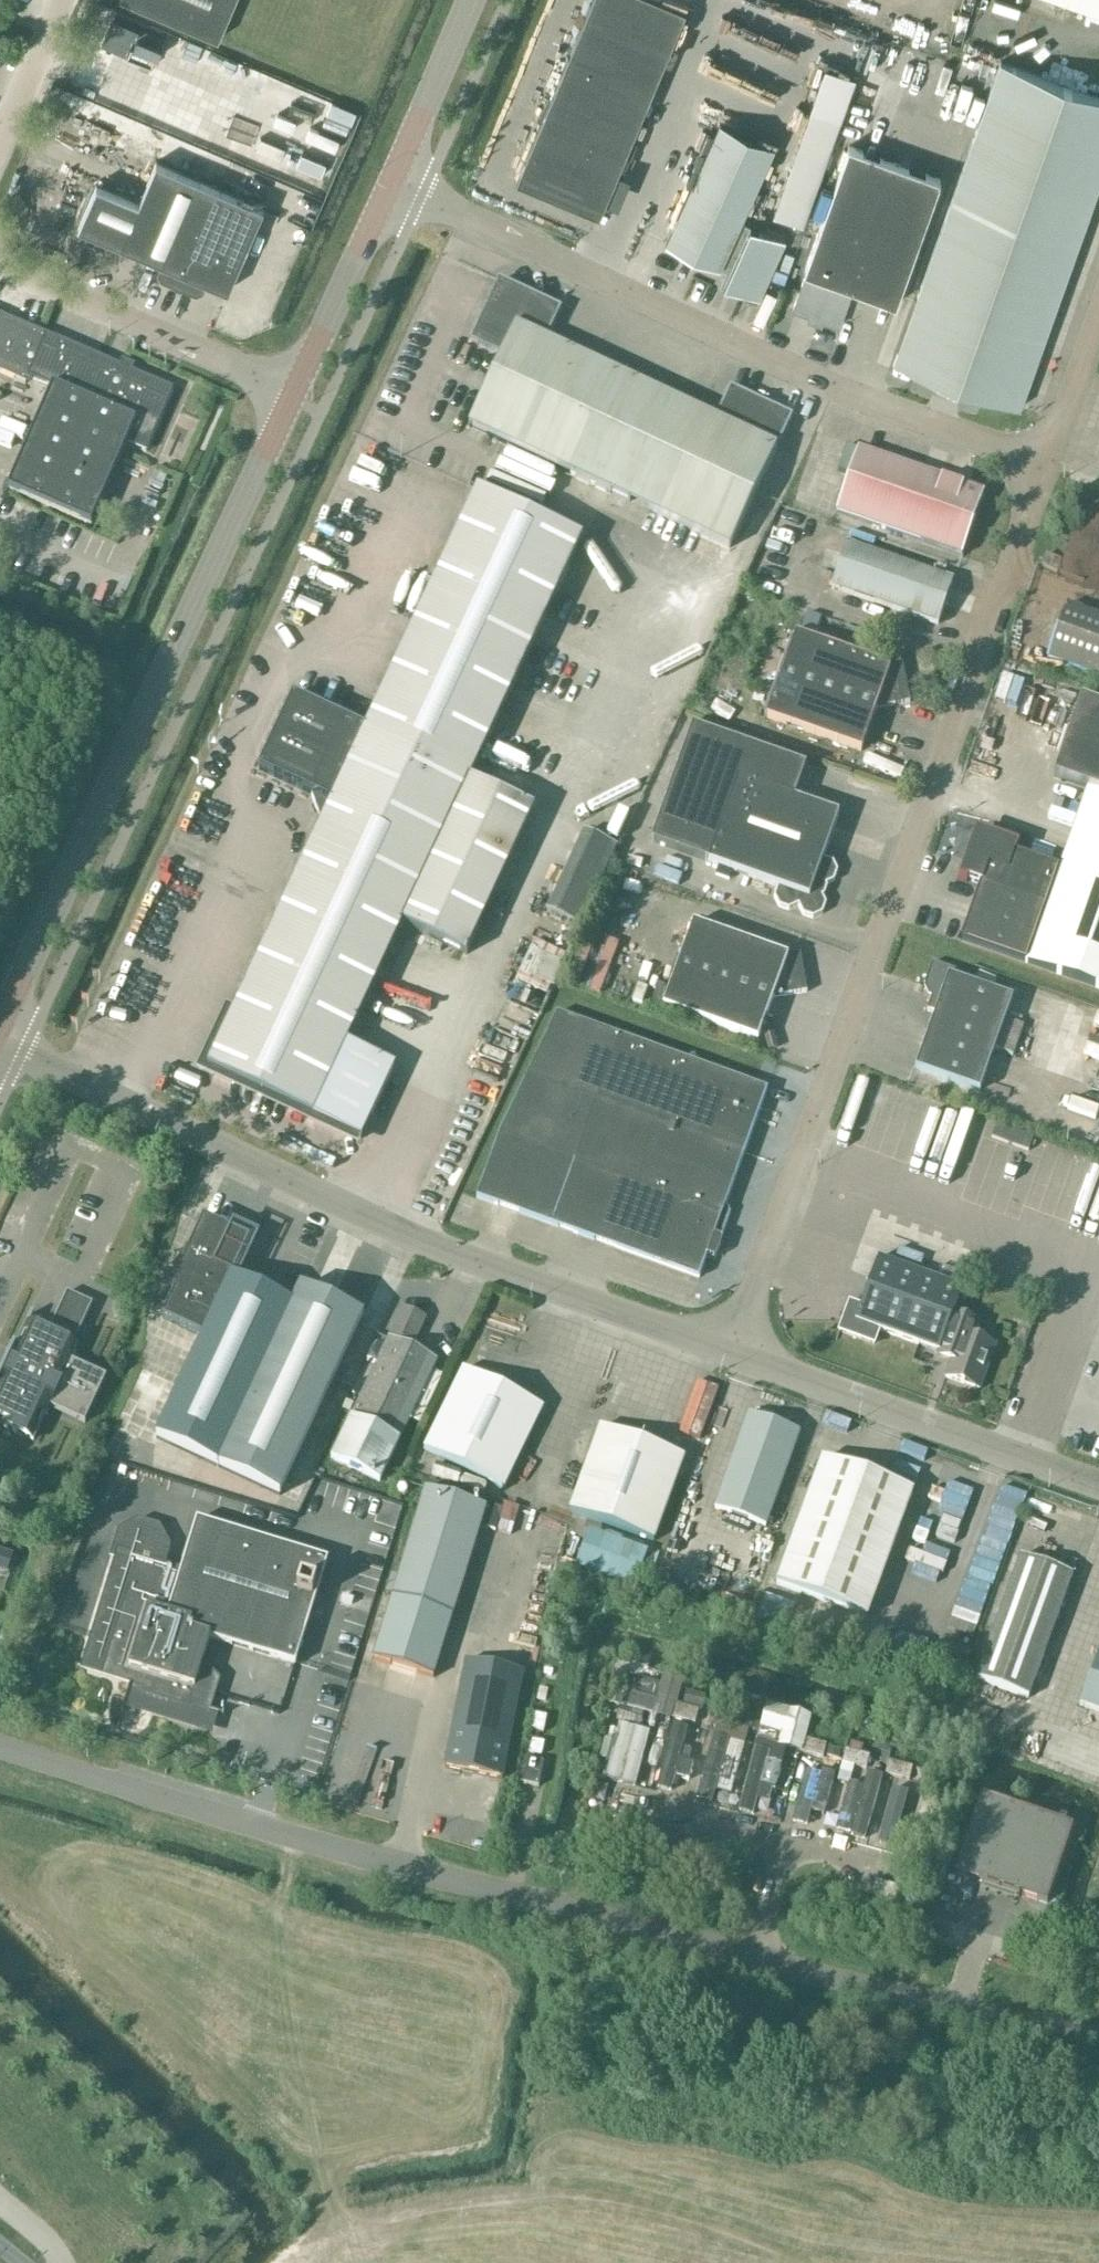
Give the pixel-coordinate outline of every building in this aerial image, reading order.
[(235,0),(128,0),(218,39),(235,0)] [(516,180),(599,215),(686,9),(663,0),(592,0),(516,180)] [(1098,13),(1098,0),(1064,0),(1098,13)] [(97,25),(91,44),(117,53),(124,34),(97,25)] [(1000,61),(893,362),(1019,407),(1098,183),(1098,96),(1000,61)] [(825,67),(773,212),(803,223),(855,78),(825,67)] [(80,70),(68,99),(90,108),(103,79),(80,70)] [(230,105),(236,84),(222,80),(215,101),(230,105)] [(124,89),(119,119),(140,123),(146,92),(124,89)] [(156,101),(143,123),(159,133),(172,110),(156,101)] [(741,221),(774,146),(720,122),(666,243),(720,267),(721,264),(731,269),(725,283),(759,299),(785,241),(741,221)] [(896,304),(941,179),(849,146),(804,271),(806,271),(793,309),(839,325),(852,288),(896,304)] [(168,283),(174,267),(210,184),(156,161),(139,202),(97,184),(79,226),(162,261),(157,272),(161,280),(168,283)] [(265,193),(286,202),(299,172),(278,162),(265,193)] [(264,207),(210,184),(174,267),(168,283),(196,295),(203,292),(206,285),(215,288),(216,285),(228,290),(264,207)] [(583,481),(630,380),(545,340),(559,310),(499,282),(471,342),(501,357),(468,427),(583,481)] [(174,389),(132,371),(134,367),(122,362),(120,366),(0,315),(0,373),(31,386),(33,380),(52,387),(8,489),(91,525),(126,443),(146,452),(174,389)] [(630,380),(583,481),(729,549),(791,418),(730,390),(716,420),(630,380)] [(899,535),(921,472),(858,450),(836,513),(899,535)] [(984,494),(921,472),(899,535),(962,557),(984,494)] [(330,804),(207,1069),(312,1118),(360,1140),(395,1066),(347,1044),(402,926),(466,956),(534,809),(470,779),(582,539),(477,490),(365,730),(293,696),(258,771),(330,804)] [(938,625),(953,582),(847,545),(832,588),(938,625)] [(1058,573),(1062,561),(1046,555),(1042,567),(1058,573)] [(1067,607),(1048,661),(1098,679),(1098,618),(1067,607)] [(808,614),(800,637),(813,641),(821,619),(808,614)] [(876,710),(910,703),(903,665),(888,668),(813,641),(800,637),(796,635),(766,719),(861,752),(876,710)] [(350,710),(354,701),(330,689),(325,699),(350,710)] [(960,941),(1098,990),(1098,708),(1081,702),(1054,779),(1087,791),(1060,871),(1012,854),(1015,847),(977,834),(969,857),(977,869),(972,882),(980,885),(960,941)] [(692,727),(651,842),(708,862),(708,863),(777,888),(774,897),(778,907),(788,911),(798,906),(803,916),(813,919),(822,915),(826,905),(821,895),(824,887),(834,882),(837,872),(833,863),(823,859),(839,815),(794,799),(806,767),(692,727)] [(574,913),(616,840),(583,821),(541,894),(574,913)] [(253,882),(281,874),(277,860),(249,868),(253,882)] [(772,999),(807,993),(800,955),(786,958),(693,925),(663,1008),(757,1042),(772,999)] [(526,938),(514,970),(538,979),(550,947),(526,938)] [(934,1014),(915,1070),(979,1093),(994,1050),(1012,1056),(1022,1028),(1004,1022),(1012,1000),(967,984),(969,977),(932,964),(924,986),(931,999),(927,1012),(934,1014)] [(1083,1009),(1076,1031),(1098,1038),(1098,1014),(1083,1009)] [(498,1134),(476,1199),(551,1226),(699,1279),(707,1257),(713,1260),(716,1258),(722,1241),(721,1239),(714,1236),(722,1215),(745,1153),(767,1090),(621,1038),(557,1014),(498,1134)] [(482,1022),(478,1034),(506,1045),(511,1033),(482,1022)] [(992,1130),(989,1113),(968,1116),(971,1134),(992,1130)] [(282,1491),(364,1316),(303,1288),(294,1307),(232,1279),(249,1242),(231,1233),(203,1220),(169,1294),(173,1296),(162,1319),(203,1338),(159,1433),(282,1491)] [(942,1345),(952,1316),(962,1290),(878,1259),(861,1306),(849,1302),(837,1333),(874,1347),(880,1331),(939,1353),(942,1345)] [(92,1305),(67,1293),(48,1334),(28,1325),(14,1354),(13,1354),(0,1382),(0,1384),(1,1384),(0,1386),(0,1420),(6,1422),(3,1428),(33,1441),(49,1407),(85,1424),(107,1378),(70,1361),(77,1348),(73,1346),(92,1305)] [(379,1483),(437,1363),(411,1350),(425,1320),(403,1310),(389,1340),(388,1339),(331,1460),(379,1483)] [(952,1316),(942,1345),(956,1350),(945,1378),(979,1391),(995,1347),(972,1338),(977,1325),(952,1316)] [(504,1489),(543,1410),(463,1371),(425,1450),(504,1489)] [(765,1528),(799,1434),(748,1416),(715,1510),(765,1528)] [(654,1542),(684,1459),(600,1428),(570,1512),(654,1542)] [(867,1618),(912,1493),(822,1460),(776,1585),(867,1618)] [(940,1561),(976,1484),(943,1470),(940,1476),(934,1473),(926,1490),(937,1495),(926,1519),(925,1519),(911,1548),(940,1561)] [(426,1491),(374,1663),(432,1680),(485,1509),(426,1491)] [(73,1577),(92,1583),(117,1504),(98,1498),(73,1577)] [(170,1544),(159,1525),(137,1518),(118,1528),(110,1555),(117,1558),(88,1653),(96,1656),(91,1673),(131,1685),(124,1709),(212,1736),(219,1715),(210,1712),(219,1680),(203,1663),(210,1639),(295,1665),(326,1562),(197,1522),(182,1573),(163,1567),(170,1544)] [(1072,1576),(1020,1557),(976,1681),(1028,1699),(1072,1576)] [(373,1600),(342,1591),(338,1604),(369,1613),(373,1600)] [(1080,1706),(1098,1713),(1098,1653),(1080,1706)] [(502,1780),(523,1674),(466,1663),(445,1769),(502,1780)] [(657,1700),(653,1713),(671,1718),(675,1705),(681,1682),(663,1677),(657,1700)] [(653,1713),(657,1700),(633,1694),(629,1707),(653,1713)] [(699,1711),(675,1705),(671,1718),(695,1724),(699,1711)] [(766,1706),(759,1730),(780,1735),(777,1748),(802,1754),(802,1753),(806,1740),(812,1719),(766,1706)] [(621,1707),(617,1724),(640,1730),(644,1713),(621,1707)] [(530,1735),(546,1735),(547,1715),(530,1715),(530,1735)] [(741,1723),(717,1716),(714,1729),(738,1736),(741,1723)] [(655,1787),(670,1791),(674,1776),(688,1780),(692,1761),(688,1760),(691,1749),(682,1747),(687,1727),(672,1723),(655,1787)] [(607,1730),(602,1749),(612,1751),(604,1779),(635,1787),(649,1734),(619,1726),(618,1727),(610,1724),(608,1730),(607,1730)] [(715,1790),(729,1794),(744,1742),(713,1733),(694,1798),(711,1803),(715,1790)] [(806,1740),(802,1753),(823,1758),(824,1756),(826,1748),(827,1745),(806,1740)] [(541,1756),(544,1744),(532,1742),(530,1754),(541,1756)] [(737,1811),(752,1815),(757,1799),(768,1802),(772,1789),(774,1789),(783,1754),(754,1747),(737,1811)] [(826,1748),(824,1756),(838,1760),(841,1751),(826,1748)] [(870,1757),(846,1750),(842,1763),(867,1770),(870,1757)] [(539,1788),(544,1763),(525,1759),(520,1784),(539,1788)] [(913,1768),(889,1762),(885,1775),(909,1781),(913,1768)] [(791,1821),(806,1825),(810,1810),(823,1814),(834,1772),(821,1769),(820,1773),(805,1769),(791,1821)] [(882,1775),(867,1771),(863,1786),(847,1782),(835,1828),(850,1832),(849,1835),(865,1839),(882,1775)] [(908,1791),(893,1787),(877,1843),(893,1847),(908,1791)] [(1000,1891),(1027,1812),(981,1796),(955,1873),(982,1882),(981,1885),(1000,1891)] [(1073,1828),(1027,1812),(1000,1891),(1019,1898),(1020,1895),(1047,1905),(1073,1828)]
